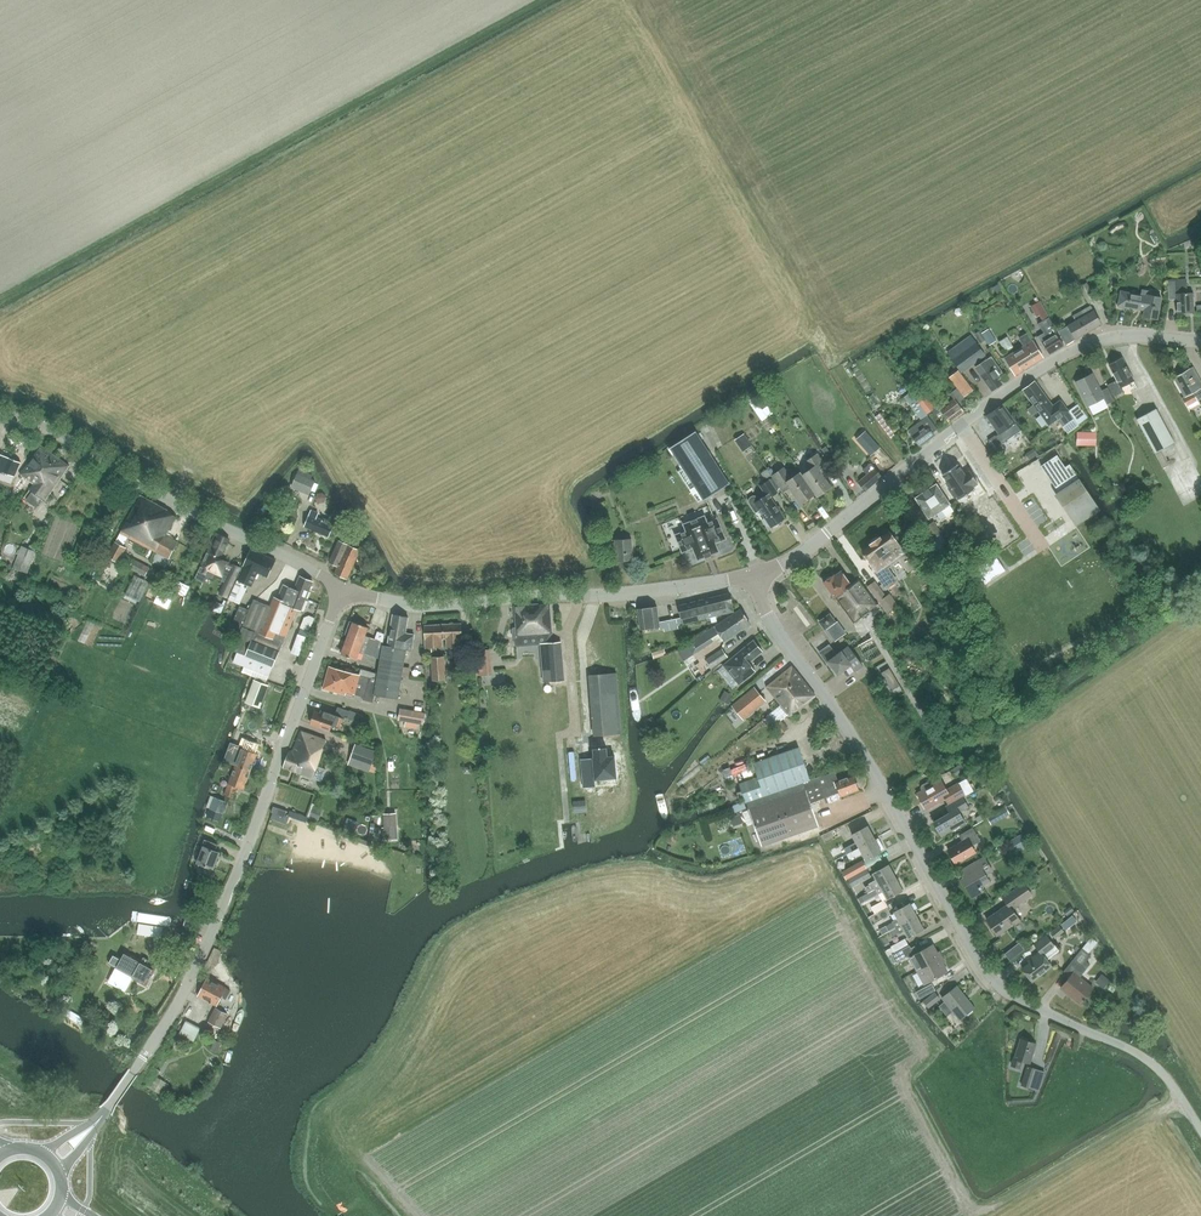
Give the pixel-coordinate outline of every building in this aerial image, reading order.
[(1157,267),(1166,266),(1165,257),(1156,258),(1157,267)] [(1177,313),(1194,312),(1193,292),(1187,292),(1186,278),(1168,280),(1170,299),(1176,299),(1177,313)] [(1088,303),(1096,299),(1086,281),(1079,285),(1088,303)] [(1120,292),(1117,307),(1129,309),(1129,307),(1143,311),(1142,316),(1157,319),(1160,298),(1147,295),(1148,291),(1142,289),(1141,296),(1120,292)] [(1050,354),(1063,345),(1056,333),(1058,332),(1039,301),(1037,302),(1030,306),(1036,317),(1039,315),(1043,322),(1039,324),(1048,339),(1042,342),(1050,354)] [(1076,338),(1101,324),(1090,305),(1073,315),(1076,320),(1067,325),(1068,325),(1076,338)] [(1066,344),(1076,338),(1068,325),(1067,325),(1058,331),(1066,344)] [(988,329),(981,333),(984,338),(985,340),(989,345),(995,341),(988,329)] [(979,331),(975,334),(981,343),(985,340),(984,338),(981,333),(979,331)] [(1024,347),(1004,358),(1012,372),(1021,367),(1023,370),(1042,357),(1033,342),(1027,332),(1019,337),(1024,347)] [(961,372),(985,355),(976,342),(952,358),(961,372)] [(1003,373),(995,362),(991,356),(975,367),(992,392),(1002,385),(997,377),(1003,373)] [(1121,387),(1133,381),(1121,358),(1108,365),(1117,380),(1107,385),(1114,398),(1124,392),(1121,387)] [(1197,399),(1200,397),(1200,384),(1192,368),(1174,378),(1184,396),(1182,397),(1189,411),(1200,405),(1197,399)] [(937,406),(934,408),(932,410),(938,419),(944,415),(950,423),(965,412),(960,406),(963,404),(966,400),(964,397),(973,389),(958,370),(949,377),(957,388),(950,393),(954,398),(940,409),(937,406)] [(1075,381),(1087,407),(1104,398),(1107,404),(1114,400),(1108,387),(1101,390),(1093,372),(1075,381)] [(1062,427),(1073,419),(1077,425),(1088,417),(1077,404),(1067,411),(1060,401),(1052,406),(1034,382),(1023,390),(1033,405),(1027,409),(1032,415),(1038,411),(1048,425),(1056,419),(1062,427)] [(916,401),(911,394),(910,393),(904,397),(921,419),(908,429),(912,435),(920,447),(935,436),(933,432),(937,429),(927,414),(917,400),(916,401)] [(752,395),(746,399),(761,421),(767,417),(752,395)] [(917,400),(927,414),(932,410),(934,408),(924,395),(917,400)] [(998,434),(1015,422),(1002,404),(985,416),(998,434)] [(1137,419),(1136,419),(1155,453),(1163,469),(1169,466),(1160,450),(1174,443),(1155,409),(1137,419)] [(766,428),(772,424),(767,417),(761,421),(766,428)] [(747,427),(737,433),(746,446),(755,440),(747,427)] [(695,431),(670,447),(690,479),(685,482),(698,503),(729,483),(695,431)] [(865,431),(861,435),(866,440),(862,443),(872,454),(880,447),(865,431)] [(1077,446),(1096,446),(1096,433),(1077,432),(1077,446)] [(997,454),(1004,449),(995,436),(988,441),(997,454)] [(34,485),(55,454),(42,444),(20,475),(34,485)] [(865,477),(858,483),(866,491),(882,477),(872,465),(877,460),(863,444),(848,458),(865,477)] [(1033,448),(1025,454),(1029,460),(1037,454),(1033,448)] [(70,465),(62,459),(55,454),(34,485),(30,490),(32,491),(26,500),(37,507),(42,499),(45,501),(70,465)] [(816,496),(831,487),(822,472),(827,468),(818,454),(806,462),(811,469),(802,475),(815,493),(814,494),(816,496)] [(831,460),(839,472),(847,466),(839,454),(831,460)] [(1099,510),(1100,510),(1088,491),(1070,464),(1065,467),(1057,455),(1042,465),(1059,491),(1055,494),(1076,526),(1099,510)] [(0,459),(0,478),(7,482),(11,475),(14,477),(16,472),(20,466),(1,456),(0,459)] [(948,488),(955,497),(957,496),(959,499),(974,489),(973,487),(978,483),(969,470),(964,474),(957,464),(942,474),(950,486),(948,488)] [(802,475),(800,472),(791,478),(784,467),(772,475),(780,486),(786,482),(800,503),(814,494),(815,493),(802,475)] [(767,468),(761,472),(765,478),(771,474),(767,468)] [(310,493),(315,480),(297,472),(291,485),(310,493)] [(974,493),(992,522),(1036,497),(1038,501),(1047,496),(1036,479),(1017,490),(1007,474),(974,493)] [(749,499),(749,501),(756,511),(759,509),(771,528),(784,518),(771,497),(778,493),(769,479),(759,485),(765,494),(759,498),(758,497),(756,495),(752,495),(750,497),(749,499)] [(935,484),(914,498),(928,519),(941,510),(946,517),(954,512),(935,484)] [(281,488),(284,494),(290,490),(288,485),(281,488)] [(166,534),(175,517),(167,513),(168,511),(142,496),(122,533),(117,542),(114,541),(106,556),(119,562),(126,547),(123,545),(128,536),(169,559),(179,541),(166,534)] [(821,502),(828,512),(833,508),(826,499),(821,502)] [(711,555),(719,551),(716,543),(726,539),(716,514),(706,519),(705,515),(683,524),(686,532),(677,536),(676,534),(675,534),(682,552),(693,548),(698,560),(706,557),(711,555)] [(294,525),(297,517),(290,515),(287,522),(294,525)] [(329,537),(334,526),(310,515),(305,527),(329,537)] [(1052,530),(1062,527),(1060,518),(1049,521),(1052,530)] [(943,548),(936,538),(942,534),(934,521),(925,527),(928,531),(921,535),(933,554),(943,548)] [(870,543),(861,549),(876,570),(874,571),(886,587),(898,578),(889,567),(899,560),(908,571),(916,565),(905,550),(902,552),(887,531),(879,537),(876,536),(870,540),(870,543)] [(226,546),(228,539),(216,534),(202,567),(204,568),(202,573),(207,575),(209,570),(223,576),(227,567),(230,568),(219,594),(227,597),(241,567),(232,563),(232,564),(229,563),(229,562),(221,558),(226,546)] [(361,550),(356,547),(359,541),(349,536),(346,543),(339,540),(329,563),(337,566),(334,573),(348,579),(361,550)] [(617,561),(632,560),(631,539),(615,540),(617,561)] [(21,546),(14,567),(28,572),(36,551),(21,546)] [(269,578),(277,561),(252,550),(234,590),(233,589),(229,599),(240,604),(255,571),(269,578)] [(995,555),(970,571),(981,586),(1005,571),(995,555)] [(149,567),(134,559),(130,567),(145,575),(149,567)] [(869,609),(877,603),(860,579),(851,586),(841,571),(835,575),(834,574),(831,576),(828,577),(826,580),(823,582),(834,598),(835,597),(854,622),(870,611),(869,609)] [(279,651),(283,644),(297,610),(301,611),(313,582),(301,577),(296,589),(284,584),(278,599),(275,597),(271,606),(253,599),(233,650),(237,652),(233,662),(245,666),(242,672),(267,681),(273,667),(279,651)] [(886,613),(898,605),(889,593),(886,596),(875,580),(867,585),(886,613)] [(682,624),(733,612),(729,593),(678,606),(681,618),(660,622),(657,607),(638,609),(640,629),(659,626),(660,629),(664,628),(665,631),(678,628),(677,625),(682,624)] [(217,601),(213,609),(221,613),(224,605),(217,601)] [(513,628),(512,629),(513,637),(515,639),(515,644),(517,646),(522,645),(521,639),(546,636),(547,642),(549,667),(542,667),(544,682),(564,680),(561,641),(551,642),(551,633),(552,633),(552,629),(550,605),(541,606),(541,604),(514,606),(516,627),(513,628)] [(240,605),(230,628),(238,632),(249,609),(240,605)] [(692,641),(687,644),(693,654),(698,651),(713,641),(711,638),(713,636),(718,633),(724,642),(750,624),(740,609),(709,630),(709,629),(691,640),(692,641)] [(837,621),(836,622),(830,613),(818,621),(824,630),(826,629),(835,641),(846,633),(837,621)] [(412,650),(414,635),(405,634),(408,618),(392,615),(387,647),(382,646),(379,666),(378,671),(378,674),(375,695),(398,699),(406,649),(412,650)] [(353,623),(347,639),(362,644),(381,651),(383,642),(375,639),(365,635),(367,628),(353,623)] [(447,644),(462,643),(460,624),(425,626),(426,647),(442,646),(442,639),(446,639),(447,644)] [(300,627),(298,632),(305,635),(308,630),(300,627)] [(381,651),(362,644),(347,639),(342,655),(356,660),(359,651),(380,658),(381,651)] [(723,664),(738,682),(754,670),(747,661),(762,650),(753,639),(723,664)] [(687,644),(677,650),(683,661),(693,654),(687,644)] [(830,647),(823,653),(838,675),(846,669),(850,675),(863,665),(849,646),(842,651),(837,654),(829,644),(830,647)] [(712,668),(728,657),(722,648),(705,659),(712,668)] [(477,675),(491,674),(489,649),(475,650),(477,675)] [(432,680),(446,679),(444,656),(431,656),(432,680)] [(329,666),(323,689),(346,695),(346,692),(364,697),(363,700),(373,702),(375,695),(378,674),(364,669),(361,669),(360,675),(329,666)] [(790,690),(802,680),(791,667),(766,686),(780,704),(791,696),(792,694),(791,692),(790,690)] [(598,735),(622,733),(616,672),(592,674),(598,735)] [(887,675),(879,680),(889,699),(898,694),(887,675)] [(253,679),(245,702),(260,708),(268,685),(253,679)] [(780,704),(769,714),(776,724),(781,720),(788,714),(790,717),(815,697),(814,695),(802,680),(790,690),(791,692),(792,694),(791,696),(780,704)] [(730,684),(724,692),(731,697),(737,689),(730,684)] [(743,719),(766,701),(754,687),(731,705),(743,719)] [(729,704),(732,699),(723,694),(720,700),(729,704)] [(329,730),(331,725),(331,724),(340,727),(343,717),(342,717),(342,716),(348,718),(347,721),(358,725),(362,714),(350,710),(349,711),(337,707),(335,714),(324,711),(321,711),(320,713),(315,711),(314,713),(310,723),(329,730)] [(423,724),(425,712),(401,708),(399,720),(423,724)] [(774,726),(780,734),(787,729),(781,720),(776,724),(774,726)] [(914,722),(906,727),(917,745),(925,741),(914,722)] [(289,752),(283,768),(312,778),(321,782),(326,770),(316,766),(318,762),(326,740),(301,731),(293,753),(289,752)] [(232,744),(225,761),(237,766),(251,771),(258,754),(252,752),(255,742),(247,739),(244,749),(232,744)] [(945,742),(927,752),(932,761),(950,751),(945,742)] [(370,765),(375,750),(356,744),(351,759),(370,765)] [(595,756),(581,758),(584,786),(596,785),(595,777),(617,775),(615,753),(608,754),(607,746),(594,747),(595,756)] [(810,779),(799,747),(753,762),(758,776),(740,783),(746,802),(810,779)] [(964,762),(951,770),(952,772),(955,777),(968,769),(964,763),(964,762)] [(244,789),(251,771),(237,766),(226,795),(234,798),(238,787),(244,789)] [(841,796),(859,789),(854,774),(838,780),(835,772),(823,776),(823,775),(816,777),(810,779),(746,802),(762,846),(819,826),(811,803),(840,792),(841,796)] [(950,804),(962,797),(964,796),(957,783),(946,789),(941,780),(932,785),(930,783),(928,782),(921,786),(920,789),(921,791),(918,793),(927,808),(947,797),(950,804)] [(221,813),(225,800),(213,796),(209,808),(221,813)] [(959,812),(968,807),(962,797),(950,804),(947,806),(951,813),(934,823),(941,836),(965,822),(959,812)] [(287,811),(277,807),(273,805),(271,812),(285,817),(287,811)] [(309,821),(317,824),(322,810),(314,807),(309,821)] [(997,821),(1010,814),(1006,807),(993,814),(997,821)] [(305,822),(307,816),(290,810),(287,816),(305,822)] [(397,828),(396,813),(384,813),(385,828),(397,828)] [(743,823),(740,813),(730,817),(733,826),(743,823)] [(977,823),(984,819),(981,814),(975,818),(977,823)] [(227,829),(229,822),(217,818),(215,824),(227,829)] [(347,819),(343,831),(353,835),(358,823),(347,819)] [(847,854),(875,838),(867,825),(851,834),(855,842),(851,844),(844,848),(847,854)] [(980,841),(977,834),(972,827),(958,835),(962,842),(948,850),(956,863),(975,852),(971,846),(980,841)] [(1016,852),(1028,845),(1022,833),(1009,841),(1016,852)] [(875,838),(847,854),(850,859),(856,856),(862,853),(866,860),(882,851),(881,850),(884,848),(881,843),(878,845),(878,844),(875,838)] [(204,846),(197,861),(199,862),(198,862),(198,863),(198,864),(198,865),(198,866),(198,867),(199,867),(199,868),(199,869),(200,869),(201,870),(202,871),(203,871),(204,871),(205,871),(206,871),(207,871),(208,871),(209,871),(209,870),(210,870),(210,869),(211,868),(211,867),(214,869),(221,853),(216,851),(219,845),(207,840),(204,846)] [(985,874),(992,870),(984,856),(971,864),(975,871),(962,878),(972,896),(983,890),(980,885),(989,880),(985,874)] [(848,879),(867,868),(863,860),(859,862),(843,871),(848,879)] [(869,884),(864,887),(868,893),(896,877),(889,864),(873,873),(876,879),(868,883),(869,884)] [(871,876),(870,875),(867,868),(848,879),(852,887),(871,876)] [(887,898),(903,890),(896,877),(868,893),(862,897),(864,901),(883,891),(887,898)] [(1012,909),(1032,896),(1023,883),(1003,897),(1008,904),(986,918),(997,934),(1019,920),(1012,909)] [(192,899),(188,908),(195,911),(199,902),(192,899)] [(884,900),(877,904),(881,910),(887,907),(884,900)] [(902,924),(917,916),(910,902),(894,911),(898,918),(892,921),(892,922),(880,929),(882,934),(889,931),(902,924)] [(1063,912),(1066,916),(1074,911),(1070,906),(1063,912)] [(879,921),(891,914),(887,907),(881,910),(875,914),(879,921)] [(183,926),(182,931),(190,932),(191,927),(195,916),(188,913),(185,920),(183,926)] [(908,937),(924,928),(917,916),(902,924),(889,931),(892,936),(898,932),(899,933),(905,930),(908,937)] [(1051,933),(1055,938),(1064,931),(1060,927),(1051,933)] [(1046,959),(1058,950),(1046,935),(1035,945),(1039,951),(1028,960),(1030,964),(1024,969),(1033,981),(1051,966),(1046,959)] [(894,952),(909,945),(905,938),(891,945),(894,952)] [(1090,955),(1088,952),(1095,943),(1090,939),(1082,948),(1073,960),(1064,971),(1071,976),(1062,987),(1081,1002),(1093,988),(1080,977),(1089,964),(1085,961),(1090,955)] [(1018,943),(1004,954),(1010,962),(1024,951),(1018,943)] [(918,970),(940,958),(932,944),(910,956),(918,970)] [(897,961),(913,953),(909,945),(894,954),(897,961)] [(891,947),(886,950),(889,956),(894,953),(894,952),(891,947)] [(116,968),(108,982),(126,991),(133,978),(147,986),(156,969),(147,964),(149,960),(144,957),(141,961),(126,953),(122,959),(114,955),(109,964),(116,968)] [(924,983),(946,971),(940,958),(918,970),(924,983)] [(230,978),(223,965),(216,969),(222,982),(230,978)] [(1101,975),(1095,983),(1102,990),(1109,982),(1101,975)] [(207,978),(197,996),(210,1003),(210,1002),(216,1005),(220,997),(225,999),(230,990),(220,985),(207,978)] [(919,998),(936,990),(932,983),(915,991),(919,998)] [(960,1019),(974,1007),(957,985),(942,997),(945,1001),(939,1006),(947,1016),(953,1011),(960,1019)] [(928,1007),(940,998),(936,992),(923,1002),(928,1007)] [(221,1028),(228,1014),(215,1007),(208,1021),(221,1028)] [(65,1008),(61,1014),(81,1026),(85,1019),(65,1008)] [(1021,1061),(1030,1064),(1036,1043),(1020,1038),(1012,1065),(1019,1067),(1021,1061)] [(213,1042),(210,1049),(218,1052),(221,1045),(213,1042)] [(1028,1065),(1021,1085),(1030,1088),(1036,1090),(1038,1091),(1045,1071),(1036,1068),(1028,1065)] [(146,1086),(162,1095),(169,1083),(157,1077),(160,1071),(156,1068),(146,1086)]
